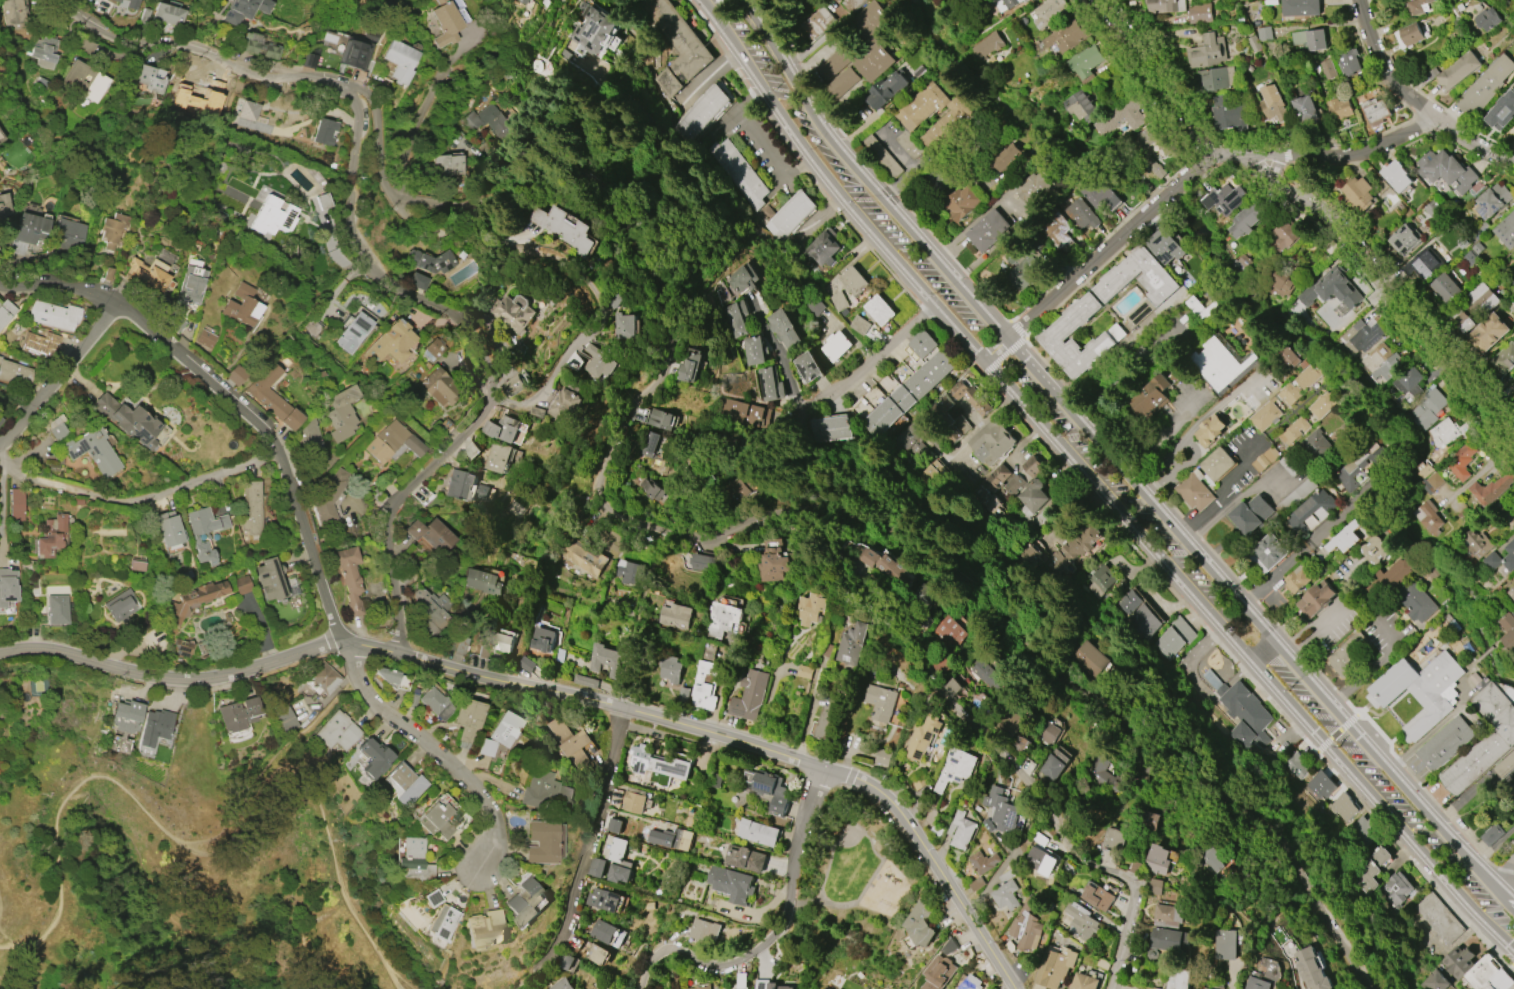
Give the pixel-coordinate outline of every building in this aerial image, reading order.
[(2,1),(10,0),(24,0),(25,6),(27,6),(28,12),(26,13),(28,26),(11,29),(10,25),(6,25),(2,1)] [(125,8),(127,0),(140,0),(137,11),(125,8)] [(221,21),(230,0),(264,0),(271,3),(266,15),(253,9),(247,21),(240,17),(235,27),(221,21)] [(438,6),(435,0),(448,0),(463,26),(453,32),(457,39),(449,44),(448,42),(436,48),(431,39),(441,34),(437,27),(438,26),(429,11),(438,6)] [(460,24),(468,21),(459,0),(451,0),(460,24)] [(638,4),(643,0),(668,0),(716,58),(688,81),(681,72),(675,77),(682,86),(667,99),(650,79),(680,55),(638,4)] [(821,2),(823,0),(841,0),(828,11),(836,20),(814,39),(801,24),(824,5),(821,2)] [(843,3),(847,0),(869,0),(851,13),(843,3)] [(854,18),(875,0),(877,0),(893,18),(871,37),(854,18)] [(989,7),(984,0),(1023,0),(1007,10),(1006,9),(1000,13),(994,4),(989,7)] [(1045,1),(1044,0),(1063,0),(1070,10),(1040,30),(1034,21),(1038,18),(1033,10),(1045,1)] [(1144,5),(1144,0),(1183,0),(1185,11),(1148,14),(1148,5),(1144,5)] [(1286,17),(1285,0),(1323,0),(1324,15),(1286,17)] [(1405,2),(1412,0),(1434,0),(1435,1),(1427,4),(1429,10),(1410,16),(1405,2)] [(184,10),(179,26),(158,20),(157,22),(151,21),(156,2),(184,10)] [(1187,5),(1210,3),(1211,22),(1189,24),(1187,5)] [(583,15),(591,4),(604,13),(605,12),(615,18),(614,20),(619,24),(612,35),(611,34),(609,36),(610,37),(606,43),(604,42),(603,43),(604,44),(597,55),(594,53),(593,54),(586,50),(587,48),(579,43),(578,45),(569,38),(579,24),(584,27),(590,20),(583,15)] [(1474,16),(1484,8),(1486,11),(1493,6),(1503,20),(1486,32),(1482,26),(1479,29),(1475,25),(1477,24),(1474,19),(1475,18),(1474,16)] [(149,10),(146,22),(139,21),(142,8),(149,10)] [(1041,40),(1073,18),(1078,25),(1083,22),(1090,33),(1078,42),(1079,43),(1062,55),(1054,43),(1047,48),(1041,40)] [(1426,38),(1408,46),(1409,47),(1403,50),(1396,32),(1419,22),(1426,38)] [(1272,38),(1270,31),(1266,32),(1264,27),(1258,29),(1261,41),(1272,38)] [(1293,46),(1291,33),(1325,28),(1328,49),(1305,52),(1304,44),(1293,46)] [(973,48),(992,34),(991,33),(995,30),(1006,45),(997,51),(995,49),(986,55),(988,57),(984,60),(983,58),(981,60),(973,48)] [(1188,69),(1185,48),(1196,47),(1195,43),(1200,43),(1198,33),(1216,30),(1217,37),(1222,36),(1226,61),(1219,62),(1219,64),(1188,69)] [(53,71),(36,66),(38,58),(30,56),(33,46),(41,48),(42,44),(40,43),(43,33),(56,37),(53,47),(56,48),(54,55),(57,55),(53,71)] [(336,62),(345,36),(347,37),(348,34),(362,39),(363,33),(378,37),(374,48),(371,47),(363,71),(336,62)] [(277,60),(240,50),(243,38),(245,38),(245,36),(258,40),(258,42),(265,44),(265,43),(266,44),(267,42),(280,46),(277,60)] [(80,37),(95,43),(90,55),(76,49),(80,37)] [(391,39),(417,52),(408,69),(411,71),(403,85),(398,82),(397,85),(387,79),(394,65),(380,58),(391,39)] [(851,61),(876,39),(896,61),(871,84),(851,61)] [(1092,43),(1104,59),(1088,70),(1091,74),(1082,80),(1074,70),(1072,71),(1066,61),(1070,58),(1070,57),(1075,53),(1076,54),(1092,43)] [(816,68),(843,44),(854,56),(827,80),(816,68)] [(1335,56),(1353,49),(1354,50),(1357,48),(1360,55),(1356,56),(1362,69),(1353,73),(1354,74),(1344,78),(1335,56)] [(1437,77),(1471,50),(1483,64),(1449,91),(1437,77)] [(1505,53),(1513,62),(1513,72),(1504,82),(1506,84),(1471,119),(1455,103),(1505,53)] [(1329,58),(1338,78),(1327,83),(1318,63),(1329,58)] [(61,82),(74,59),(110,80),(102,94),(99,92),(94,101),(61,82)] [(162,94),(143,89),(144,85),(134,82),(139,63),(165,71),(163,78),(166,79),(162,94)] [(848,65),(860,78),(835,101),(823,89),(848,65)] [(1199,93),(1196,71),(1233,66),(1236,88),(1199,93)] [(1431,80),(1427,74),(1436,67),(1440,73),(1431,80)] [(719,78),(738,99),(681,148),(662,127),(719,78)] [(869,91),(882,79),(883,80),(886,78),(892,84),(895,82),(901,89),(896,94),(896,95),(879,110),(875,106),(872,108),(865,99),(871,93),(869,91)] [(931,150),(922,138),(929,132),(928,131),(952,110),(948,105),(941,112),(938,109),(916,128),(914,127),(910,131),(895,114),(934,81),(952,102),(959,96),(977,117),(940,149),(937,145),(931,150)] [(1270,120),(1261,101),(1266,98),(1261,88),(1278,84),(1288,105),(1287,106),(1293,119),(1283,124),(1281,119),(1277,121),(1276,117),(1270,120)] [(195,111),(204,88),(228,97),(218,121),(195,111)] [(1506,97),(1513,89),(1513,119),(1506,128),(1504,126),(1499,132),(1485,118),(1500,103),(1499,102),(1505,96),(1506,97)] [(1061,103),(1074,94),(1076,97),(1084,92),(1094,106),(1089,109),(1095,117),(1085,124),(1081,120),(1079,121),(1072,112),(1069,115),(1061,103)] [(1213,96),(1233,93),(1234,103),(1246,101),(1250,123),(1248,123),(1249,129),(1240,131),(1239,126),(1217,130),(1213,107),(1215,106),(1213,96)] [(1092,125),(1133,94),(1142,105),(1136,110),(1144,121),(1131,131),(1123,121),(1101,137),(1092,125)] [(1312,94),(1322,118),(1303,126),(1292,99),(1297,98),(1298,99),(1304,97),(1304,98),(1312,94)] [(1354,114),(1333,122),(1325,102),(1336,97),(1338,102),(1347,98),(1354,114)] [(1370,124),(1361,104),(1369,100),(1369,101),(1376,98),(1378,102),(1384,99),(1391,114),(1370,124)] [(253,121),(237,117),(242,100),(257,104),(253,121)] [(498,141),(491,131),(492,130),(487,123),(482,126),(480,124),(470,132),(461,119),(473,110),(476,114),(491,103),(497,110),(505,119),(511,115),(518,125),(498,141)] [(311,141),(317,117),(336,122),(334,131),(331,131),(329,137),(332,138),(330,146),(311,141)] [(1154,141),(1138,150),(1131,137),(1154,123),(1171,153),(1163,157),(1154,141)] [(914,160),(895,139),(906,130),(924,151),(914,160)] [(904,170),(894,179),(862,142),(871,134),(904,170)] [(752,212),(702,150),(712,142),(715,146),(725,138),(769,191),(759,199),(762,204),(752,212)] [(1469,166),(1479,177),(1471,185),(1473,186),(1462,196),(1456,189),(1461,184),(1457,180),(1450,186),(1442,177),(1435,183),(1427,175),(1424,179),(1417,171),(1421,168),(1417,163),(1430,151),(1432,152),(1433,152),(1437,157),(1445,149),(1452,157),(1454,155),(1467,169),(1469,166)] [(434,155),(434,176),(464,175),(463,155),(434,155)] [(1150,158),(1165,173),(1159,180),(1144,165),(1150,158)] [(1401,194),(1381,172),(1387,166),(1388,167),(1397,159),(1404,166),(1403,167),(1409,174),(1408,175),(1414,182),(1401,194)] [(1096,209),(1114,191),(1096,172),(1078,190),(1096,209)] [(1341,190),(1355,177),(1358,180),(1362,177),(1373,188),(1369,192),(1374,198),(1371,201),(1373,203),(1362,213),(1355,205),(1353,207),(1344,198),(1346,196),(1341,190)] [(969,183),(984,199),(958,223),(953,218),(954,217),(950,212),(952,211),(949,208),(947,210),(943,205),(946,203),(944,201),(958,188),(961,191),(969,183)] [(1208,210),(1200,201),(1215,188),(1218,191),(1227,183),(1234,191),(1241,185),(1250,195),(1225,218),(1214,205),(1208,210)] [(1484,221),(1473,209),(1478,205),(1474,201),(1489,187),(1491,189),(1497,183),(1500,187),(1503,185),(1513,197),(1490,218),(1489,217),(1484,221)] [(818,207),(777,243),(762,226),(766,222),(756,211),(764,204),(774,215),(802,189),(818,207)] [(320,210),(315,197),(327,192),(332,206),(320,210)] [(5,222),(0,223),(0,194),(7,193),(12,214),(3,216),(5,222)] [(296,210),(285,233),(277,229),(276,228),(272,236),(264,232),(263,234),(249,227),(265,193),(274,197),(274,198),(296,210)] [(1237,240),(1228,229),(1234,224),(1231,220),(1258,196),(1270,210),(1251,227),(1254,231),(1249,235),(1246,232),(1237,240)] [(1080,197),(1103,223),(1095,230),(1090,224),(1082,231),(1065,211),(1080,197)] [(1434,220),(1423,209),(1434,199),(1444,211),(1434,220)] [(555,205),(568,213),(563,220),(574,227),(579,220),(590,227),(586,233),(588,235),(586,237),(594,242),(583,258),(571,250),(573,247),(561,239),(562,237),(555,233),(554,235),(543,228),(542,229),(528,220),(537,207),(548,214),(555,205)] [(965,234),(994,207),(1010,225),(997,238),(998,239),(983,253),(965,234)] [(1491,231),(1513,210),(1513,246),(1509,250),(1491,231)] [(20,212),(50,220),(45,239),(36,237),(34,245),(13,240),(20,212)] [(112,213),(127,217),(124,229),(120,228),(117,239),(121,240),(119,245),(114,244),(112,251),(103,249),(105,241),(99,240),(102,231),(98,230),(102,218),(110,220),(112,213)] [(1062,249),(1075,236),(1055,217),(1042,230),(1062,249)] [(57,218),(85,225),(78,253),(49,246),(57,218)] [(1400,256),(1385,240),(1404,222),(1412,230),(1410,232),(1418,239),(1400,256)] [(1272,232),(1280,225),(1295,241),(1281,255),(1272,245),(1278,239),(1272,232)] [(800,253),(830,227),(837,235),(833,239),(841,247),(831,256),(834,260),(828,266),(825,262),(820,266),(811,256),(807,260),(800,253)] [(1147,242),(1165,227),(1189,254),(1181,260),(1178,257),(1168,266),(1147,242)] [(1022,294),(1007,278),(1022,265),(1019,262),(1014,266),(1005,256),(1021,242),(1043,268),(1035,275),(1039,279),(1022,294)] [(1107,304),(1094,289),(1103,281),(1101,280),(1117,265),(1119,267),(1135,253),(1134,251),(1142,244),(1182,287),(1160,307),(1149,295),(1152,292),(1140,279),(1147,273),(1144,270),(1107,304)] [(1408,276),(1417,268),(1426,280),(1442,266),(1425,248),(1402,268),(1408,276)] [(446,249),(456,265),(441,275),(438,270),(433,274),(405,262),(406,259),(405,258),(408,251),(409,251),(410,249),(414,251),(415,250),(433,258),(446,249)] [(151,257),(167,266),(163,273),(168,276),(166,280),(173,283),(168,292),(162,288),(159,293),(150,287),(148,291),(121,277),(127,266),(125,265),(130,256),(139,261),(138,263),(145,267),(151,257)] [(205,267),(204,270),(206,271),(204,280),(203,280),(202,284),(203,284),(198,304),(196,304),(196,305),(176,300),(185,265),(186,265),(188,258),(201,262),(200,266),(205,267)] [(1350,281),(1347,284),(1361,299),(1349,310),(1335,294),(1327,302),(1319,294),(1312,301),(1313,302),(1307,308),(1306,306),(1305,307),(1296,297),(1333,263),(1350,281)] [(725,277),(741,265),(742,266),(746,264),(757,279),(752,283),(754,287),(749,291),(746,287),(739,293),(740,293),(737,295),(733,290),(730,292),(723,282),(726,280),(725,277)] [(839,278),(853,265),(871,285),(857,298),(852,292),(849,295),(842,286),(844,284),(839,278)] [(411,271),(428,279),(423,291),(406,283),(411,271)] [(1266,289),(1286,301),(1296,283),(1277,271),(1266,289)] [(1464,292),(1445,272),(1430,286),(1449,306),(1464,292)] [(219,313),(227,300),(237,306),(241,299),(232,293),(239,282),(253,290),(248,298),(262,306),(250,327),(234,317),(232,320),(219,313)] [(1470,295),(1483,282),(1501,302),(1487,315),(1483,310),(1478,315),(1469,305),(1475,300),(1470,295)] [(835,311),(828,297),(840,291),(847,305),(835,311)] [(1077,382),(1037,338),(1046,329),(1048,331),(1065,315),(1064,314),(1080,299),(1081,301),(1091,292),(1104,307),(1090,319),(1091,320),(1084,327),(1083,325),(1065,341),(1068,345),(1074,339),(1082,348),(1081,350),(1084,353),(1088,349),(1087,347),(1096,339),(1097,341),(1117,323),(1127,335),(1097,361),(1100,364),(1092,371),(1090,370),(1077,382)] [(879,293),(897,314),(882,327),(876,321),(874,323),(867,315),(870,313),(864,306),(879,293)] [(608,304),(618,294),(624,300),(614,310),(608,304)] [(490,313),(506,295),(524,310),(527,305),(536,313),(523,329),(525,331),(521,337),(519,335),(518,336),(490,313)] [(824,307),(814,318),(802,307),(813,296),(824,307)] [(16,310),(0,328),(0,304),(4,299),(16,310)] [(71,333),(41,325),(41,328),(33,326),(34,323),(28,321),(28,309),(33,299),(65,308),(66,305),(82,309),(76,327),(73,326),(71,333)] [(735,339),(722,308),(742,300),(748,315),(744,316),(751,332),(735,339)] [(766,318),(781,308),(795,327),(793,329),(802,342),(788,351),(781,341),(780,342),(775,335),(777,334),(775,332),(773,333),(767,325),(769,323),(766,318)] [(340,334),(356,312),(372,323),(361,339),(362,340),(359,344),(358,343),(349,355),(333,343),(338,336),(341,338),(342,336),(340,334)] [(635,315),(636,339),(616,340),(614,313),(621,312),(621,316),(635,315)] [(1510,330),(1482,355),(1466,337),(1494,312),(1510,330)] [(855,314),(871,325),(863,337),(847,325),(855,314)] [(1456,325),(1466,335),(1476,324),(1466,314),(1456,325)] [(313,337),(302,327),(311,316),(323,326),(313,337)] [(408,353),(398,364),(385,353),(375,365),(362,354),(393,318),(394,320),(396,318),(401,323),(402,322),(408,327),(405,329),(415,338),(404,350),(408,353)] [(1385,331),(1363,352),(1359,347),(1352,354),(1342,343),(1343,343),(1339,338),(1359,319),(1364,325),(1365,324),(1369,327),(1376,321),(1385,331)] [(209,349),(194,342),(201,329),(216,337),(209,349)] [(923,360),(909,344),(925,329),(939,345),(923,360)] [(48,360),(19,350),(25,331),(39,336),(39,333),(43,334),(45,330),(62,336),(59,344),(56,343),(52,353),(51,352),(48,360)] [(819,348),(840,330),(853,345),(832,363),(819,348)] [(1260,358),(1222,392),(1191,358),(1199,352),(1202,355),(1208,349),(1205,346),(1217,335),(1244,365),(1257,354),(1260,358)] [(749,366),(743,339),(761,336),(764,349),(768,348),(769,354),(766,355),(767,362),(749,366)] [(433,337),(444,348),(433,358),(423,348),(433,337)] [(1370,372),(1360,360),(1381,341),(1392,353),(1370,372)] [(1511,341),(1513,344),(1513,365),(1504,375),(1490,361),(1511,341)] [(596,379),(580,368),(584,362),(586,363),(592,355),(583,350),(589,342),(620,363),(612,374),(611,373),(608,377),(601,372),(596,379)] [(1290,368),(1279,355),(1289,346),(1303,362),(1297,367),(1294,364),(1290,368)] [(678,380),(682,363),(684,364),(688,347),(705,351),(697,383),(688,380),(688,382),(678,380)] [(793,360),(809,350),(823,373),(808,383),(802,373),(799,376),(794,369),(797,366),(793,360)] [(859,423),(941,350),(956,367),(874,440),(859,423)] [(1406,361),(1395,350),(1371,377),(1382,388),(1406,361)] [(25,387),(0,379),(0,359),(31,369),(25,387)] [(281,371),(267,388),(290,408),(291,407),(302,418),(290,432),(244,391),(270,361),(281,371)] [(1294,380),(1311,364),(1312,365),(1316,361),(1326,372),(1309,388),(1308,386),(1304,390),(1294,380)] [(236,387),(224,376),(236,364),(247,375),(236,387)] [(1393,383),(1414,364),(1425,376),(1417,384),(1424,391),(1416,397),(1410,391),(1407,394),(1404,390),(1402,392),(1393,383)] [(764,402),(758,369),(775,366),(778,383),(782,382),(785,398),(764,402)] [(418,384),(436,367),(458,389),(452,395),(456,398),(447,406),(444,402),(440,406),(429,394),(428,395),(418,384)] [(502,384),(520,372),(529,386),(511,398),(502,384)] [(1132,401),(1163,373),(1169,380),(1171,379),(1174,383),(1164,392),(1171,399),(1148,419),(1132,401)] [(949,391),(962,379),(969,388),(973,384),(993,408),(983,416),(964,394),(957,400),(949,391)] [(1303,396),(1290,407),(1283,399),(1282,400),(1276,394),(1290,382),(1294,387),(1297,385),(1302,391),(1300,392),(1303,396)] [(326,398),(352,383),(359,396),(347,403),(352,412),(351,413),(356,422),(353,424),(355,427),(350,429),(352,433),(334,443),(328,433),(334,429),(328,419),(326,420),(322,414),(332,409),(326,398)] [(1436,387),(1449,402),(1436,414),(1440,419),(1424,433),(1411,419),(1415,415),(1412,412),(1420,405),(1418,403),(1436,387)] [(566,389),(580,397),(579,398),(582,399),(568,425),(544,412),(557,390),(560,392),(562,388),(566,390),(566,389)] [(1308,407),(1317,398),(1317,397),(1320,394),(1322,395),(1327,391),(1329,393),(1332,390),(1336,395),(1335,396),(1340,401),(1320,420),(1308,407)] [(90,406),(93,402),(92,402),(99,395),(100,395),(103,392),(116,405),(118,403),(127,412),(133,405),(149,420),(150,418),(149,417),(151,415),(161,425),(149,437),(155,443),(147,451),(127,431),(123,435),(113,424),(114,423),(107,415),(103,419),(90,406)] [(953,405),(944,413),(935,402),(944,394),(953,405)] [(1250,419),(1275,396),(1277,399),(1274,402),(1284,414),(1279,418),(1281,420),(1275,425),(1273,423),(1262,433),(1250,419)] [(716,420),(721,397),(764,408),(759,427),(741,422),(740,426),(716,420)] [(675,416),(670,431),(646,423),(651,408),(675,416)] [(1218,412),(1230,425),(1222,431),(1225,434),(1207,449),(1200,440),(1202,439),(1197,434),(1204,427),(1203,426),(1218,412)] [(960,415),(971,428),(953,444),(935,423),(946,413),(952,421),(960,415)] [(521,422),(513,443),(499,439),(496,437),(495,438),(482,431),(488,419),(498,423),(501,414),(521,422)] [(1277,436),(1301,415),(1311,426),(1304,433),(1300,429),(1298,431),(1301,434),(1288,446),(1284,442),(1283,443),(1277,436)] [(311,416),(321,448),(304,453),(297,431),(311,416)] [(809,420),(847,416),(850,438),(811,442),(809,420)] [(968,442),(996,417),(1018,441),(1015,444),(1016,444),(990,467),(984,460),(981,463),(972,454),(976,451),(968,442)] [(1441,449),(1435,446),(1433,436),(1429,431),(1449,417),(1454,424),(1457,422),(1460,427),(1467,423),(1473,431),(1464,438),(1461,434),(1448,444),(1449,446),(1446,448),(1445,447),(1441,449)] [(444,418),(451,424),(443,433),(436,426),(444,418)] [(363,448),(393,419),(409,434),(424,448),(415,458),(400,443),(392,452),(393,453),(380,465),(363,448)] [(892,440),(914,421),(924,433),(923,434),(925,436),(919,442),(927,451),(914,462),(904,451),(903,452),(892,440)] [(120,468),(102,479),(84,451),(69,461),(59,446),(58,447),(47,431),(59,423),(70,439),(68,440),(71,444),(97,427),(104,438),(101,440),(120,468)] [(169,431),(162,425),(151,437),(158,444),(169,431)] [(1333,445),(1315,429),(1298,447),(1316,463),(1333,445)] [(659,439),(651,459),(637,453),(644,434),(659,439)] [(1336,474),(1375,441),(1380,447),(1381,446),(1385,450),(1362,470),(1368,477),(1349,494),(1341,484),(1336,477),(1337,475),(1336,474)] [(1462,483),(1446,465),(1456,456),(1454,454),(1470,441),(1478,450),(1470,457),(1472,459),(1465,466),(1466,468),(1466,469),(1471,475),(1462,483)] [(505,474),(484,468),(491,442),(512,447),(505,474)] [(1202,465),(1223,446),(1239,463),(1218,483),(1202,465)] [(1251,463),(1272,446),(1279,455),(1258,472),(1251,463)] [(1043,468),(1009,497),(1000,486),(1022,467),(1020,465),(1032,455),(1043,468)] [(914,477),(934,460),(945,473),(925,490),(914,477)] [(980,481),(1000,463),(1010,473),(990,492),(980,481)] [(337,519),(322,524),(314,501),(337,466),(351,475),(332,504),(337,519)] [(718,491),(738,476),(737,476),(748,468),(750,471),(751,470),(761,483),(730,507),(718,491)] [(1193,509),(1175,488),(1197,468),(1205,477),(1201,480),(1217,498),(1201,512),(1196,506),(1193,509)] [(477,476),(475,486),(464,483),(460,499),(443,495),(450,469),(477,476)] [(1436,470),(1445,480),(1431,493),(1421,482),(1426,478),(1427,479),(1436,470)] [(1509,470),(1513,476),(1513,483),(1489,505),(1488,504),(1484,507),(1468,488),(1477,481),(1481,486),(1483,485),(1484,487),(1492,480),(1495,483),(1509,470)] [(260,481),(261,535),(247,535),(247,531),(240,531),(240,527),(238,527),(238,513),(244,513),(243,477),(251,477),(251,481),(260,481)] [(1015,496),(1038,477),(1045,485),(1041,488),(1050,499),(1030,515),(1015,496)] [(637,484),(644,478),(651,484),(653,482),(660,488),(661,487),(666,491),(656,502),(637,484)] [(966,493),(976,484),(980,489),(981,488),(984,491),(983,492),(986,495),(988,493),(997,503),(996,505),(998,507),(996,509),(997,510),(988,518),(966,493)] [(1299,536),(1285,521),(1288,519),(1287,518),(1319,489),(1319,490),(1322,488),(1328,495),(1329,494),(1337,503),(1327,513),(1321,506),(1312,514),(1319,522),(1310,530),(1308,528),(1299,536)] [(9,489),(23,489),(23,521),(9,521),(9,489)] [(1248,537),(1228,514),(1243,500),(1247,503),(1258,493),(1275,511),(1263,522),(1263,523),(1248,537)] [(1435,538),(1449,525),(1427,500),(1413,513),(1435,538)] [(185,512),(207,506),(211,518),(226,514),(230,527),(208,533),(210,540),(208,540),(210,549),(212,549),(213,550),(217,564),(209,566),(207,560),(198,563),(190,536),(191,535),(189,527),(190,527),(185,512)] [(151,515),(163,512),(163,513),(172,510),(173,515),(175,514),(179,530),(182,530),(185,540),(177,542),(178,545),(171,547),(171,545),(163,547),(158,529),(155,530),(151,515)] [(34,554),(34,538),(43,537),(42,535),(44,535),(44,519),(53,519),(53,513),(64,513),(65,540),(60,541),(60,544),(58,547),(54,547),(54,549),(51,549),(51,557),(35,558),(35,554),(34,554)] [(434,517),(455,539),(439,555),(420,535),(414,541),(404,530),(415,519),(423,527),(434,517)] [(1361,539),(1344,554),(1337,546),(1329,552),(1324,546),(1332,539),(1331,538),(1334,536),(1335,536),(1344,528),(1343,527),(1347,524),(1348,525),(1356,517),(1362,524),(1353,531),(1361,539)] [(1087,522),(1097,535),(1087,544),(1089,547),(1082,552),(1081,551),(1075,556),(1073,554),(1065,561),(1063,559),(1061,560),(1063,563),(1058,567),(1060,570),(1056,574),(1053,570),(1047,575),(1036,562),(1050,549),(1052,551),(1069,536),(1070,537),(1075,533),(1074,531),(1079,526),(1080,528),(1087,522)] [(1494,546),(1477,561),(1473,556),(1473,555),(1467,548),(1463,543),(1466,540),(1462,536),(1471,528),(1478,535),(1481,532),(1494,546)] [(1264,574),(1247,555),(1252,550),(1251,549),(1271,531),(1290,551),(1269,571),(1268,570),(1264,574)] [(1367,544),(1370,542),(1370,541),(1370,540),(1370,539),(1371,539),(1371,538),(1372,537),(1373,537),(1373,536),(1374,536),(1375,536),(1376,536),(1377,536),(1378,536),(1378,537),(1379,537),(1380,538),(1380,539),(1381,539),(1381,540),(1381,541),(1381,542),(1383,545),(1384,545),(1385,545),(1386,545),(1386,546),(1387,546),(1388,547),(1388,548),(1388,549),(1389,549),(1389,550),(1389,551),(1389,552),(1388,553),(1388,554),(1387,554),(1387,555),(1386,555),(1385,556),(1384,556),(1383,556),(1382,556),(1380,557),(1380,558),(1380,559),(1380,560),(1379,561),(1379,562),(1378,562),(1378,563),(1377,563),(1376,564),(1375,564),(1374,564),(1373,564),(1372,564),(1371,563),(1370,562),(1369,561),(1369,560),(1369,559),(1369,558),(1369,557),(1367,555),(1366,555),(1365,554),(1364,554),(1363,554),(1363,553),(1362,552),(1361,551),(1361,550),(1361,549),(1361,548),(1362,547),(1362,546),(1363,545),(1364,544),(1365,544),(1366,544),(1367,544)] [(596,578),(560,556),(571,537),(597,554),(598,552),(609,558),(596,578)] [(1503,548),(1513,538),(1513,569),(1510,573),(1500,562),(1508,554),(1503,548)] [(330,553),(354,545),(359,563),(353,565),(356,576),(357,576),(359,582),(358,582),(361,591),(357,592),(358,594),(355,595),(356,600),(358,599),(363,614),(350,618),(345,603),(347,602),(344,594),(347,594),(344,584),(342,585),(340,580),(342,579),(338,566),(335,567),(332,561),(331,561),(330,557),(331,557),(330,553)] [(872,568),(859,559),(867,546),(883,557),(886,553),(887,554),(889,553),(898,561),(897,562),(905,569),(902,572),(910,579),(901,588),(894,581),(892,582),(882,574),(883,573),(877,567),(878,566),(875,564),(872,568)] [(1039,561),(1033,546),(1010,555),(1015,570),(1039,561)] [(792,551),(764,550),(764,565),(759,565),(758,580),(791,581),(792,551)] [(712,573),(715,558),(692,553),(689,569),(712,573)] [(259,560),(273,556),(277,566),(280,565),(283,573),(278,574),(285,596),(282,597),(283,602),(277,604),(276,599),(272,600),(272,598),(264,601),(254,567),(260,565),(259,560)] [(1376,579),(1389,593),(1413,571),(1400,556),(1376,579)] [(143,572),(128,570),(130,558),(144,559),(143,572)] [(616,575),(620,559),(642,565),(637,585),(628,582),(628,584),(620,582),(622,577),(616,575)] [(1301,563),(1310,573),(1308,574),(1312,579),(1295,595),(1286,585),(1287,584),(1283,580),(1301,563)] [(1085,570),(1088,573),(1099,564),(1112,579),(1088,599),(1084,594),(1085,593),(1083,590),(1081,591),(1078,587),(1083,583),(1078,576),(1085,570)] [(5,608),(0,608),(0,568),(8,568),(8,570),(16,570),(16,602),(5,602),(5,608)] [(467,568),(499,575),(497,582),(503,583),(500,595),(494,594),(494,596),(481,593),(482,591),(462,586),(467,568)] [(252,589),(237,595),(231,580),(246,575),(252,589)] [(1309,620),(1295,604),(1323,579),(1336,593),(1330,599),(1331,600),(1328,602),(1328,606),(1326,608),(1322,608),(1309,620)] [(178,594),(195,588),(195,589),(197,589),(196,586),(211,581),(212,584),(224,580),(228,593),(209,599),(210,601),(202,603),(201,603),(198,604),(199,605),(190,609),(189,606),(187,607),(189,611),(186,617),(182,618),(178,626),(171,623),(175,616),(165,611),(170,601),(176,603),(179,603),(180,600),(178,594)] [(1412,580),(1439,608),(1421,624),(1417,619),(1414,622),(1407,614),(1410,611),(1405,606),(1404,607),(1401,603),(1402,603),(1395,596),(1412,580)] [(1506,592),(1513,586),(1513,602),(1506,592)] [(135,610),(114,623),(102,604),(128,588),(132,594),(127,597),(135,610)] [(429,640),(416,628),(428,617),(416,605),(418,603),(412,598),(415,595),(412,593),(417,588),(420,591),(422,588),(429,595),(431,593),(436,598),(441,593),(453,604),(444,613),(451,619),(429,640)] [(1141,601),(1123,615),(1113,602),(1130,588),(1141,601)] [(811,627),(802,625),(804,619),(801,618),(803,608),(801,608),(804,596),(813,598),(815,592),(826,595),(825,598),(830,599),(824,624),(812,622),(811,627)] [(46,624),(46,595),(66,595),(66,624),(46,624)] [(1122,619),(1143,601),(1161,622),(1140,640),(1122,619)] [(716,602),(743,609),(743,610),(747,611),(743,625),(734,622),(732,631),(729,630),(728,632),(724,631),(722,639),(707,635),(716,602)] [(672,603),(693,608),(688,627),(685,626),(684,629),(677,627),(678,624),(676,623),(676,625),(672,624),(672,622),(671,622),(669,625),(659,623),(664,606),(671,608),(672,603)] [(1508,612),(1513,619),(1513,645),(1507,651),(1498,639),(1506,633),(1497,621),(1508,612)] [(933,629),(948,614),(968,634),(959,644),(953,638),(948,643),(933,629)] [(858,666),(837,660),(846,632),(850,633),(852,628),(857,630),(860,620),(871,623),(858,666)] [(529,647),(536,625),(558,631),(551,654),(529,647)] [(1151,644),(1170,626),(1185,643),(1166,661),(1151,644)] [(1359,629),(1370,641),(1350,660),(1357,667),(1344,679),(1343,678),(1342,679),(1338,675),(1339,674),(1337,671),(1335,672),(1332,668),(1333,667),(1330,664),(1329,665),(1325,660),(1359,629)] [(509,653),(491,649),(495,632),(513,637),(509,653)] [(175,638),(189,643),(186,654),(171,649),(175,638)] [(1083,639),(1107,660),(1090,680),(1066,658),(1083,639)] [(589,670),(596,642),(606,645),(605,648),(623,652),(616,679),(609,678),(612,666),(602,663),(599,672),(589,670)] [(478,656),(481,644),(489,646),(486,658),(478,656)] [(1383,708),(1380,704),(1375,709),(1363,695),(1368,691),(1365,688),(1402,655),(1417,671),(1444,647),(1465,671),(1454,681),(1457,684),(1453,687),(1458,693),(1453,697),(1456,701),(1452,704),(1454,706),(1414,742),(1411,740),(1410,742),(1406,741),(1403,738),(1403,735),(1405,733),(1400,726),(1422,706),(1406,688),(1383,708)] [(565,650),(562,663),(555,661),(558,648),(565,650)] [(930,659),(943,653),(952,670),(938,677),(930,659)] [(530,674),(517,665),(523,656),(536,664),(530,674)] [(660,667),(662,658),(668,660),(669,656),(687,660),(682,680),(679,679),(677,685),(670,683),(670,679),(660,677),(662,668),(660,667)] [(1001,659),(975,659),(975,684),(1001,684),(1001,659)] [(341,679),(325,696),(320,691),(317,694),(302,680),(321,660),(341,679)] [(713,710),(690,704),(702,660),(721,666),(712,696),(717,697),(713,710)] [(374,667),(399,673),(398,675),(410,678),(406,691),(394,687),(393,690),(373,672),(374,667)] [(756,721),(727,714),(731,697),(741,699),(744,687),(740,686),(743,676),(747,677),(749,669),(768,673),(756,721)] [(575,674),(600,681),(597,689),(573,682),(575,674)] [(1215,692),(1223,684),(1228,689),(1238,680),(1250,693),(1275,719),(1262,731),(1272,741),(1261,751),(1252,741),(1248,745),(1250,747),(1243,753),(1236,746),(1235,746),(1225,736),(1238,723),(1235,719),(1231,722),(1223,714),(1227,710),(1217,700),(1220,698),(1215,692)] [(1491,681),(1513,707),(1513,744),(1455,796),(1445,789),(1437,776),(1492,728),(1468,701),(1491,681)] [(869,683),(899,692),(890,724),(872,718),(875,706),(873,706),(873,704),(864,702),(869,683)] [(417,699),(429,686),(441,697),(442,696),(447,701),(446,702),(453,709),(441,722),(417,699)] [(679,697),(681,687),(688,688),(685,698),(679,697)] [(407,706),(410,693),(418,694),(415,708),(407,706)] [(225,734),(217,707),(255,697),(260,713),(254,715),(256,721),(245,724),(246,728),(225,734)] [(452,723),(458,697),(484,704),(474,745),(456,740),(460,726),(452,723)] [(127,700),(143,704),(135,735),(113,729),(114,725),(108,723),(114,702),(126,705),(127,700)] [(823,701),(812,736),(828,741),(839,706),(823,701)] [(287,706),(297,726),(284,733),(274,712),(287,706)] [(159,709),(174,713),(166,740),(153,736),(150,748),(136,744),(146,711),(153,713),(153,712),(157,713),(159,709)] [(486,737),(501,710),(521,721),(515,731),(516,732),(513,738),(512,738),(506,748),(486,737)] [(313,735),(337,711),(361,734),(343,752),(334,744),(328,750),(313,735)] [(908,744),(918,722),(923,725),(929,712),(940,717),(938,720),(943,723),(938,734),(935,733),(921,763),(914,760),(913,761),(904,757),(905,754),(904,753),(909,744),(908,744)] [(1415,753),(1457,714),(1475,734),(1432,772),(1415,753)] [(1025,727),(1016,715),(1001,727),(1010,739),(1025,727)] [(547,724),(559,716),(573,736),(583,729),(592,741),(581,748),(593,766),(581,774),(569,757),(567,758),(558,746),(561,744),(547,724)] [(1047,721),(1061,730),(1050,746),(1036,737),(1047,721)] [(394,757),(371,781),(361,771),(370,762),(355,748),(366,736),(381,750),(384,747),(394,757)] [(1014,743),(1020,751),(1028,744),(1022,736),(1014,743)] [(476,753),(480,738),(495,742),(491,757),(476,753)] [(645,775),(632,772),(633,766),(630,765),(634,746),(640,748),(641,743),(649,745),(648,749),(652,751),(651,758),(674,764),(675,759),(692,763),(688,779),(671,775),(668,787),(657,785),(658,783),(650,781),(653,770),(646,768),(645,775)] [(978,758),(969,779),(963,777),(960,783),(953,780),(952,782),(948,781),(942,795),(933,791),(952,747),(978,758)] [(889,766),(875,762),(878,749),(892,753),(889,766)] [(1493,769),(1513,750),(1513,767),(1501,779),(1493,769)] [(1308,770),(1297,780),(1291,773),(1289,774),(1287,772),(1289,771),(1283,764),(1296,752),(1306,762),(1303,764),(1308,770)] [(1038,771),(1051,754),(1067,765),(1055,783),(1038,771)] [(1106,785),(1110,759),(1090,756),(1086,782),(1106,785)] [(427,783),(404,809),(393,799),(400,790),(385,776),(398,761),(414,776),(417,774),(427,783)] [(574,789),(568,812),(550,808),(552,798),(546,796),(543,809),(519,803),(523,786),(529,788),(533,768),(553,773),(551,780),(559,782),(558,785),(574,789)] [(916,791),(908,777),(921,769),(929,783),(916,791)] [(1304,786),(1322,770),(1336,787),(1324,799),(1321,796),(1317,800),(1304,786)] [(783,817),(769,813),(773,798),(769,797),(769,798),(761,796),(762,793),(752,790),(752,789),(746,787),(746,786),(744,785),(745,780),(748,781),(748,779),(754,780),(757,772),(782,779),(777,795),(788,798),(783,817)] [(989,821),(993,809),(980,805),(983,794),(988,795),(991,785),(1004,789),(1001,795),(1006,797),(1004,801),(1008,802),(1008,804),(1021,808),(1012,835),(995,830),(997,824),(989,821)] [(642,814),(623,809),(624,803),(622,803),(625,790),(627,791),(628,787),(647,792),(646,795),(647,796),(642,814)] [(1344,823),(1333,811),(1331,814),(1324,806),(1327,804),(1328,805),(1344,792),(1350,798),(1349,799),(1352,803),(1353,802),(1359,809),(1344,823)] [(442,793),(470,819),(459,831),(457,828),(445,841),(433,830),(429,835),(413,820),(435,797),(437,799),(442,793)] [(976,823),(965,850),(950,844),(953,836),(947,834),(957,809),(962,811),(963,810),(965,811),(963,818),(976,823)] [(1154,832),(1159,815),(1143,811),(1138,827),(1154,832)] [(1361,844),(1378,832),(1365,814),(1348,827),(1361,844)] [(607,830),(610,817),(624,821),(620,834),(607,830)] [(987,818),(994,828),(989,832),(981,822),(987,818)] [(775,847),(738,836),(742,819),(780,829),(775,847)] [(528,821),(557,822),(555,864),(524,862),(525,846),(534,846),(534,841),(527,841),(528,821)] [(1479,837),(1496,823),(1505,833),(1488,847),(1479,837)] [(1102,845),(1107,827),(1126,833),(1120,850),(1102,845)] [(689,852),(693,832),(677,828),(676,834),(651,828),(648,843),(689,852)] [(602,854),(607,835),(629,841),(623,863),(604,858),(605,855),(602,854)] [(401,837),(423,838),(422,864),(432,865),(432,880),(415,880),(415,878),(400,877),(400,876),(396,876),(396,868),(394,868),(395,858),(400,858),(401,837)] [(1151,843),(1163,847),(1162,849),(1169,851),(1166,859),(1170,861),(1165,876),(1157,873),(1157,875),(1151,873),(1151,872),(1142,868),(1151,843)] [(1022,863),(1032,845),(1058,859),(1048,877),(1037,872),(1037,871),(1022,863)] [(1215,874),(1206,863),(1203,866),(1195,858),(1210,845),(1218,854),(1215,856),(1223,866),(1215,874)] [(767,854),(762,873),(727,863),(731,848),(741,851),(742,846),(750,848),(750,850),(767,854)] [(1348,876),(1354,871),(1356,873),(1359,870),(1356,867),(1367,856),(1369,858),(1381,846),(1384,849),(1384,848),(1392,856),(1382,866),(1381,865),(1378,867),(1381,871),(1376,875),(1375,874),(1371,877),(1378,884),(1366,895),(1348,876)] [(979,876),(967,858),(979,850),(984,858),(986,856),(987,859),(996,853),(1001,861),(995,865),(995,866),(979,876)] [(587,874),(592,857),(606,860),(602,878),(587,874)] [(611,863),(633,869),(629,882),(620,880),(619,883),(607,880),(608,876),(607,876),(611,863)] [(712,865),(755,877),(752,886),(756,887),(754,895),(751,894),(747,907),(730,902),(732,895),(712,889),(713,885),(706,883),(712,865)] [(1400,871),(1415,889),(1405,897),(1406,899),(1400,904),(1401,906),(1397,909),(1395,907),(1394,908),(1378,890),(1388,881),(1387,880),(1395,873),(1396,873),(1400,871)] [(516,885),(526,876),(546,899),(536,907),(541,913),(523,928),(512,916),(514,914),(504,903),(514,894),(515,895),(521,890),(516,885)] [(985,884),(974,891),(969,884),(980,877),(985,884)] [(989,894),(1012,879),(1018,889),(1012,893),(1020,906),(1010,912),(1005,905),(999,909),(989,894)] [(1150,879),(1162,881),(1160,895),(1148,893),(1150,879)] [(1116,896),(1105,912),(1081,896),(1086,889),(1085,888),(1089,882),(1097,888),(1099,885),(1116,896)] [(616,912),(584,905),(587,892),(591,893),(593,887),(620,894),(616,912)] [(429,908),(423,896),(435,889),(441,901),(429,908)] [(1414,907),(1432,891),(1466,930),(1448,946),(1414,907)] [(1017,913),(1028,896),(1036,901),(1028,913),(1037,919),(1036,922),(1043,924),(1035,950),(1031,949),(1030,950),(1024,948),(1024,950),(1016,948),(1019,939),(1008,935),(1009,931),(1010,926),(1012,925),(1015,918),(1018,919),(1019,915),(1017,913)] [(903,925),(920,899),(924,901),(925,900),(931,904),(929,907),(934,911),(930,917),(929,916),(926,920),(930,928),(936,931),(926,947),(922,944),(918,946),(911,935),(912,934),(908,929),(903,925)] [(1073,901),(1091,912),(1089,916),(1099,922),(1096,926),(1098,928),(1095,933),(1093,932),(1086,942),(1079,937),(1082,933),(1080,932),(1076,937),(1067,931),(1071,926),(1069,924),(1074,917),(1064,910),(1069,902),(1071,904),(1073,901)] [(423,930),(431,916),(432,916),(440,903),(459,914),(440,947),(426,939),(429,933),(423,930)] [(1178,928),(1153,925),(1153,921),(1152,920),(1154,904),(1173,906),(1174,903),(1184,904),(1181,925),(1178,925),(1178,928)] [(470,949),(465,917),(479,915),(479,916),(482,915),(482,917),(485,916),(484,911),(499,909),(502,923),(504,923),(504,926),(505,925),(506,932),(505,932),(505,935),(496,937),(497,945),(489,946),(489,948),(473,950),(473,949),(470,949)] [(690,936),(696,918),(722,926),(717,944),(690,936)] [(597,919),(618,928),(611,945),(590,935),(597,919)] [(1148,948),(1151,928),(1188,933),(1186,948),(1188,949),(1185,963),(1179,962),(1180,953),(1148,948)] [(1215,959),(1215,930),(1237,930),(1236,960),(1215,959)] [(950,956),(956,944),(948,940),(942,952),(950,956)] [(593,943),(612,953),(605,967),(586,957),(593,943)] [(1502,967),(1513,980),(1513,984),(1508,988),(1482,988),(1481,988),(1480,988),(1474,988),(1462,975),(1457,979),(1451,973),(1446,977),(1436,966),(1458,945),(1462,950),(1467,945),(1476,955),(1471,960),(1475,965),(1488,952),(1494,958),(1491,961),(1492,962),(1493,961),(1499,967),(1498,968),(1499,970),(1502,967)] [(1060,980),(1057,988),(1054,988),(1034,982),(1046,948),(1060,953),(1062,946),(1070,949),(1070,950),(1077,953),(1072,968),(1068,967),(1063,981),(1060,980)] [(1307,988),(1330,988),(1314,946),(1293,953),(1307,988)] [(956,967),(941,988),(923,988),(930,980),(923,975),(937,954),(943,958),(944,956),(951,961),(950,963),(956,967)] [(974,984),(980,988),(956,988),(971,969),(980,976),(974,984)] [(1189,972),(1187,988),(1165,988),(1167,969),(1189,972)] [(1451,985),(1446,988),(1423,988),(1419,985),(1437,969),(1451,985)] [(1098,979),(1095,988),(1069,988),(1075,971),(1098,979)] [(749,973),(739,973),(739,988),(750,988),(749,973)] [(565,976),(576,988),(548,988),(565,976)] [(1271,984),(1269,988),(1244,988),(1248,976),(1271,984)] [(795,986),(795,988),(758,988),(758,980),(771,980),(771,983),(778,983),(777,986),(795,986)]
